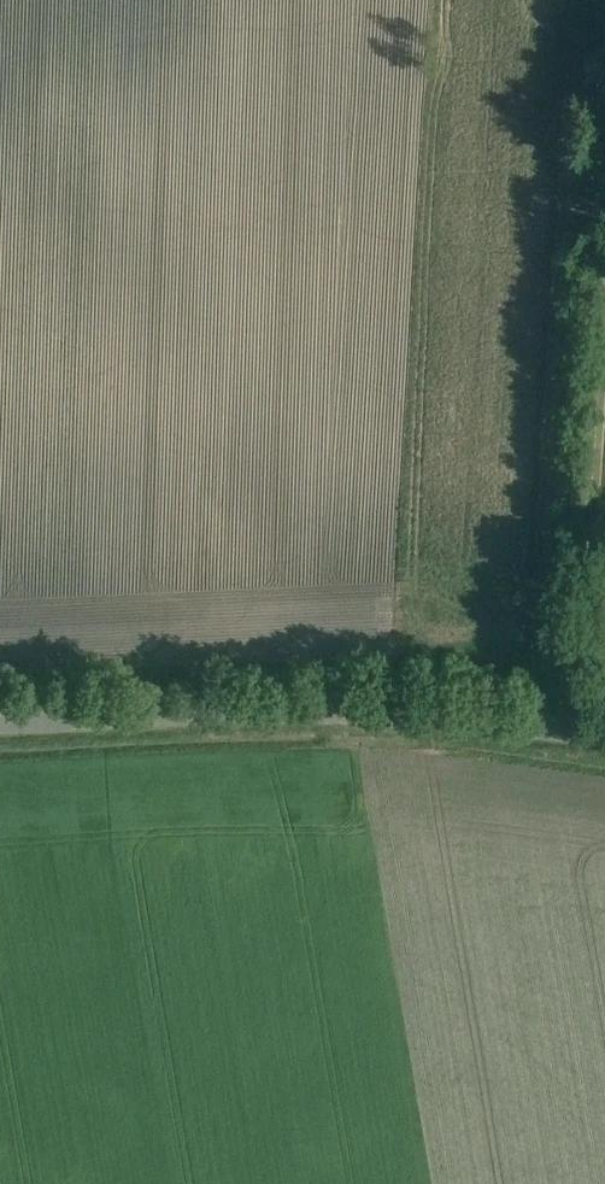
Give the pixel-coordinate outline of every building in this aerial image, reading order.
[(597,109),(595,140),(604,141),(604,110),(597,109)]
